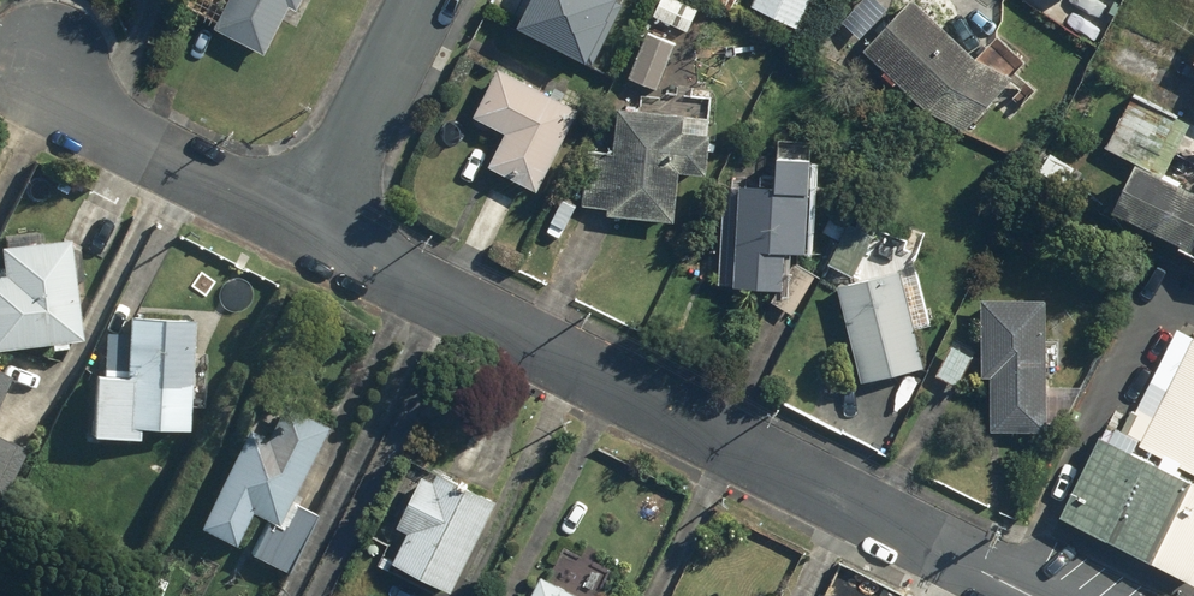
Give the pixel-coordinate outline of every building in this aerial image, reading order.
[(265,55),(290,6),(298,11),(304,0),(235,0),(219,31),(265,55)] [(584,64),(615,0),(529,0),(514,31),(584,64)] [(649,15),(686,33),(698,8),(681,0),(656,0),(649,15)] [(748,7),(797,29),(810,0),(751,0),(748,7)] [(880,0),(860,0),(840,22),(859,40),(889,8),(880,0)] [(974,57),(913,0),(907,0),(860,49),(924,109),(954,138),(1025,63),(995,34),(974,57)] [(657,91),(677,40),(646,28),(626,79),(657,91)] [(497,68),(470,120),(501,136),(485,167),(536,193),(579,109),(497,68)] [(1193,263),(1193,193),(1180,186),(1185,177),(1167,168),(1189,123),(1130,94),(1104,148),(1134,163),(1110,211),(1181,245),(1177,254),(1193,263)] [(613,109),(611,153),(586,152),(583,206),(607,208),(607,217),(674,221),(677,172),(705,174),(707,133),(680,132),(681,114),(613,109)] [(783,275),(784,254),(806,255),(811,141),(774,140),(772,174),(727,173),(722,288),(774,290),(767,300),(791,315),(815,277),(792,262),(783,275)] [(931,324),(914,255),(919,246),(928,231),(911,222),(903,238),(860,215),(854,226),(852,225),(830,213),(820,232),(839,243),(827,265),(832,267),(823,284),(838,292),(857,382),(924,368),(915,328),(931,324)] [(0,245),(0,347),(78,339),(67,237),(0,245)] [(983,347),(982,376),(989,377),(986,428),(1046,431),(1050,350),(1044,350),(1046,298),(981,294),(979,324),(984,325),(983,347)] [(133,439),(133,426),(186,429),(191,319),(126,316),(126,335),(103,333),(101,375),(90,374),(87,437),(133,439)] [(1177,330),(1130,424),(1109,414),(1055,521),(1193,590),(1193,338),(1177,330)] [(934,376),(957,387),(974,353),(951,342),(934,376)] [(288,500),(309,459),(326,425),(283,404),(266,438),(242,425),(192,525),(230,544),(247,511),(264,520),(247,553),(258,559),(285,572),(314,514),(288,500)] [(394,529),(404,534),(390,563),(452,593),(496,502),(434,472),(431,479),(421,474),(394,529)] [(539,576),(530,595),(579,595),(539,576)]
